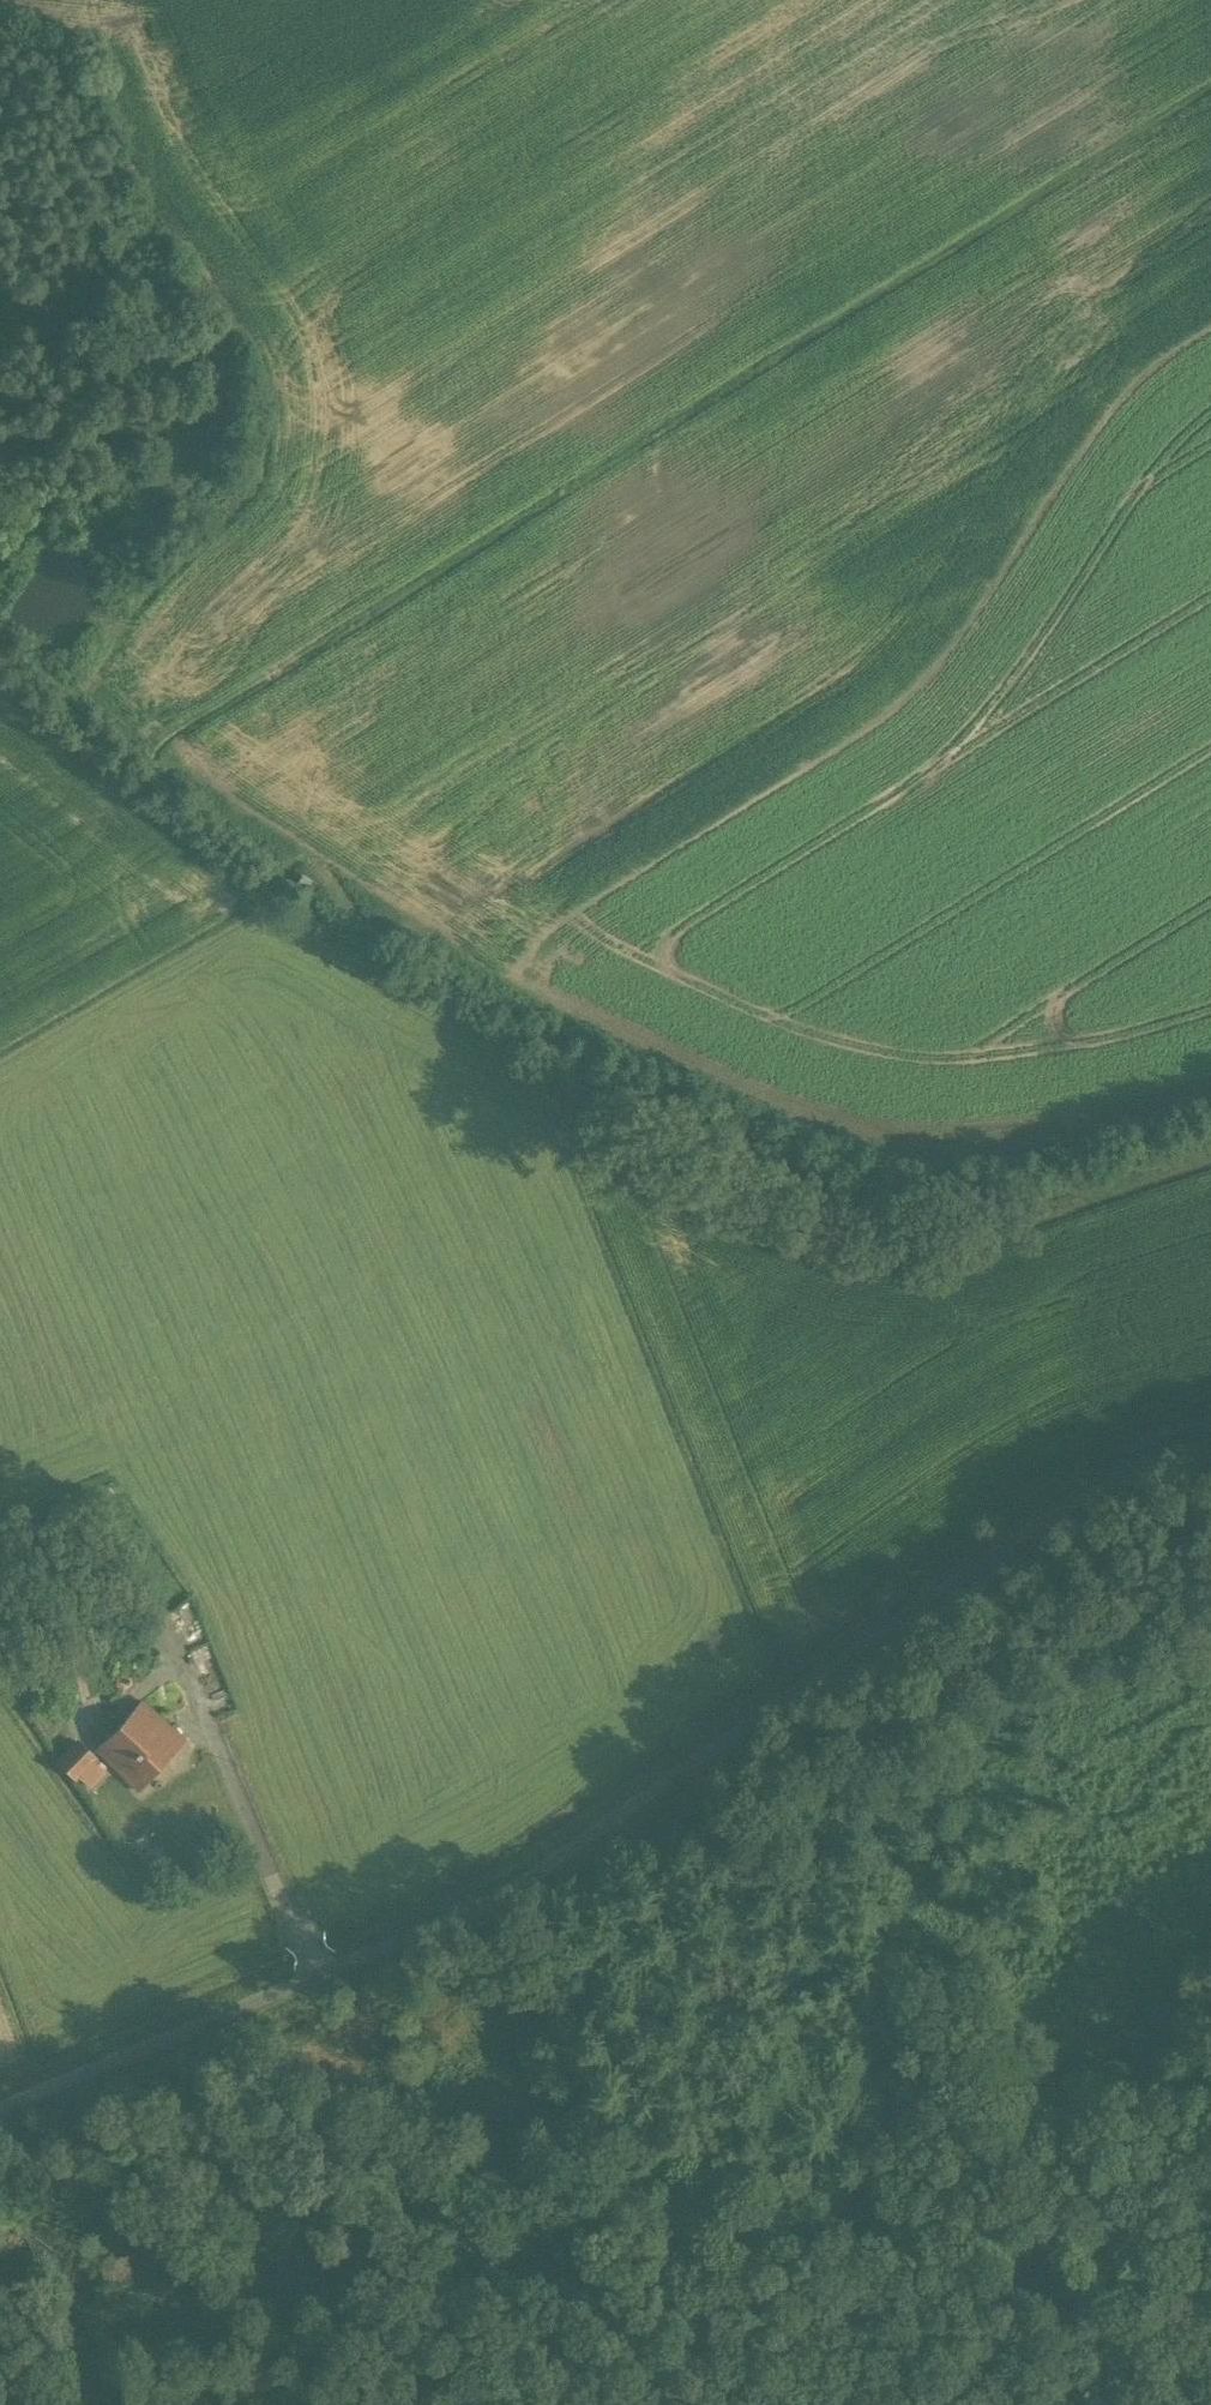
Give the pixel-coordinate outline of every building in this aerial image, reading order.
[(177,1599),(166,1606),(173,1618),(184,1612),(177,1599)] [(184,1742),(141,1701),(95,1749),(138,1790),(185,1742),(184,1741),(184,1742)] [(77,1741),(57,1761),(73,1777),(93,1757),(77,1741)]
